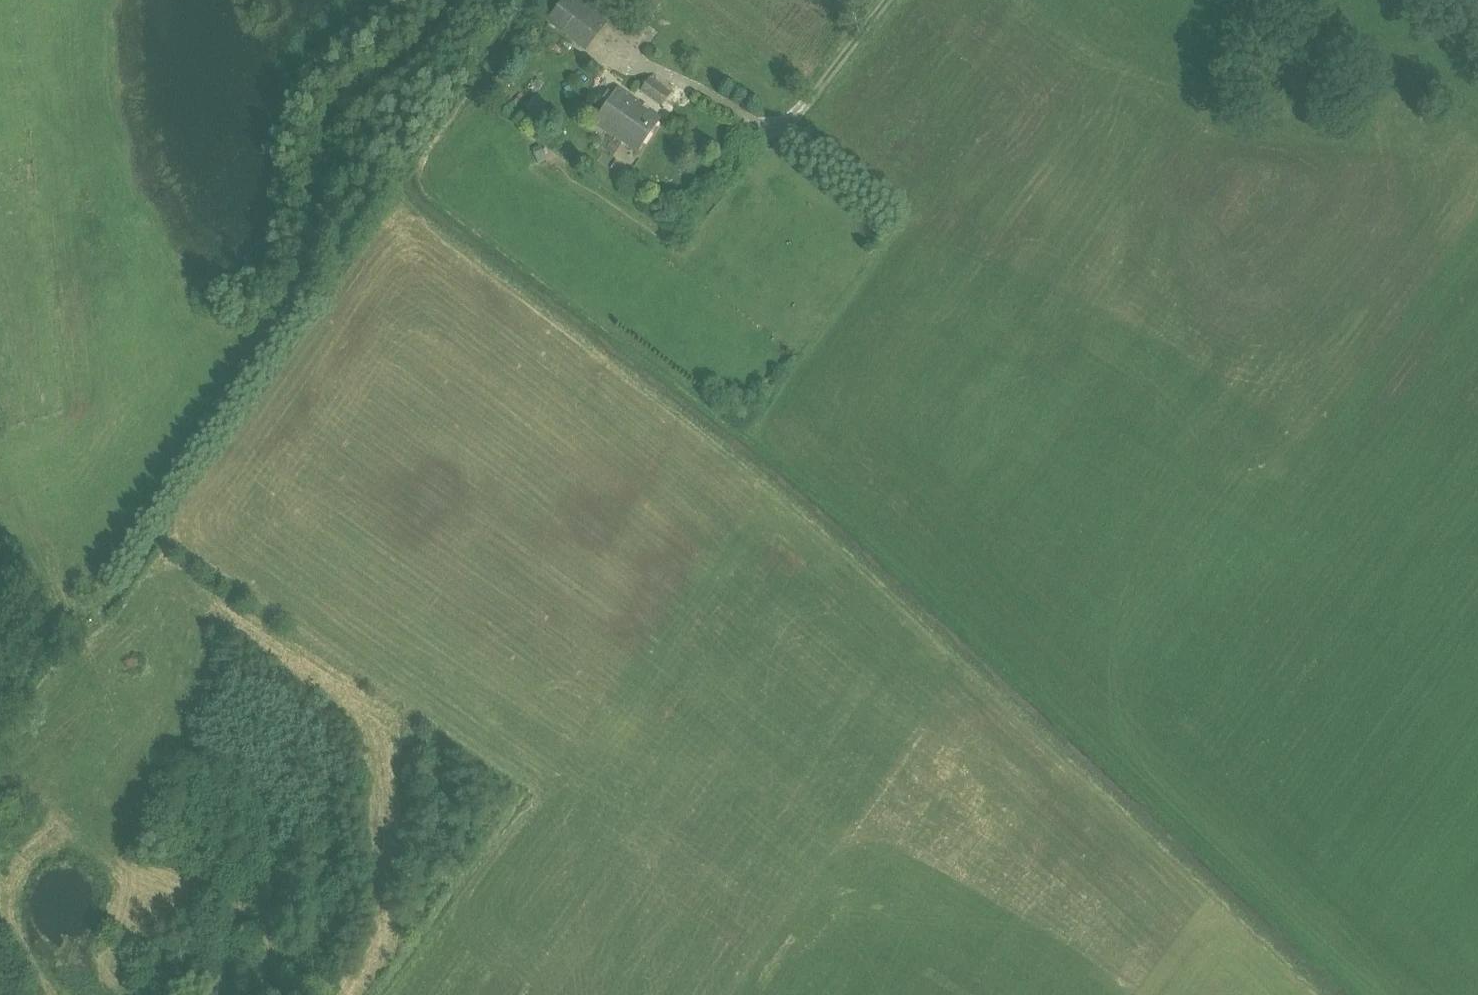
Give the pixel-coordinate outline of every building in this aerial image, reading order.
[(586,51),(608,22),(589,8),(595,0),(562,0),(546,21),(586,51)] [(503,85),(502,84),(505,81),(499,76),(496,79),(495,78),(488,86),(496,92),(503,85)] [(640,90),(662,106),(672,92),(650,76),(640,90)] [(594,122),(636,152),(661,117),(619,87),(594,122)] [(547,159),(541,145),(533,149),(540,163),(547,159)]
